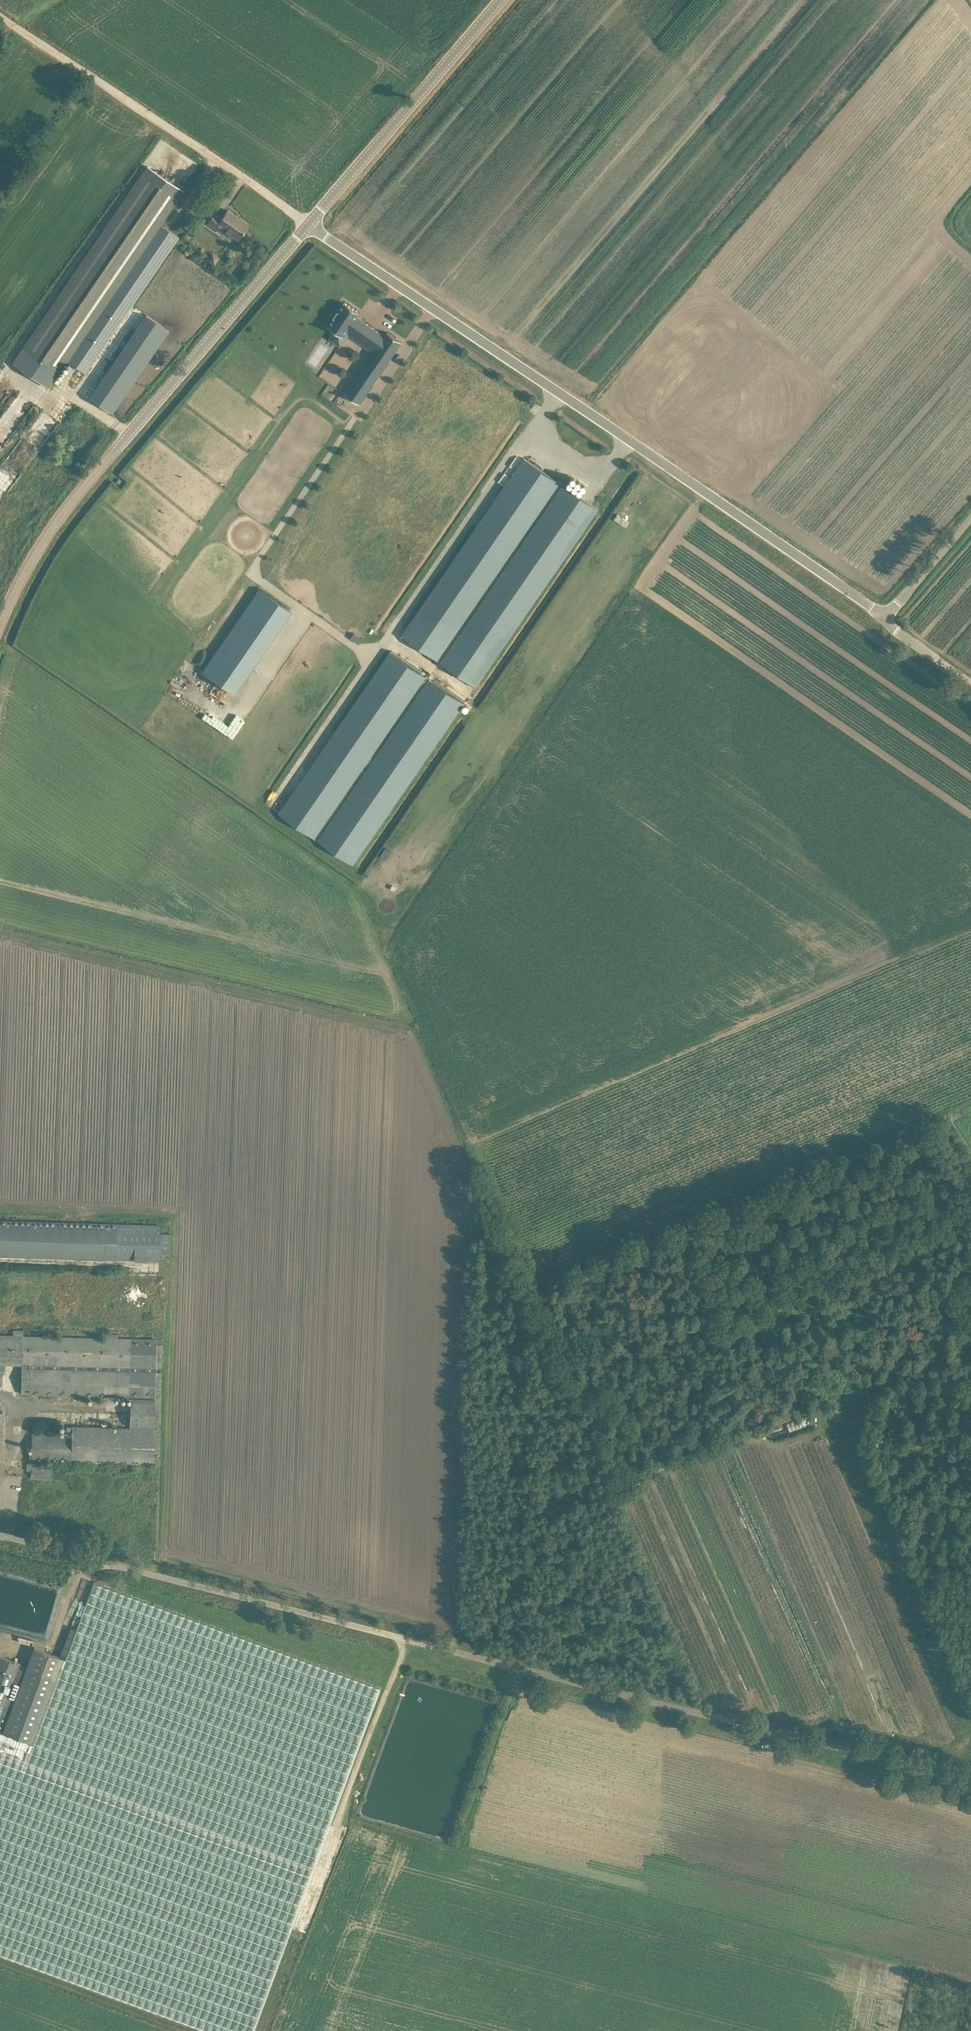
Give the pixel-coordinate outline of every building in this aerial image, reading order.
[(47,386),(66,359),(85,373),(179,236),(161,224),(159,223),(182,189),(148,166),(13,363),(47,386)] [(215,212),(208,222),(222,232),(224,229),(238,239),(249,224),(227,209),(222,216),(215,212)] [(220,257),(219,256),(212,251),(207,259),(214,264),(216,261),(220,257)] [(357,316),(360,312),(344,301),(328,325),(343,336),(348,330),(376,349),(373,352),(375,353),(347,394),(359,403),(402,341),(388,331),(385,335),(357,316)] [(169,330),(146,314),(90,394),(89,396),(112,412),(169,330)] [(402,634),(401,635),(432,657),(433,655),(445,664),(444,665),(475,687),(476,685),(598,508),(524,457),(402,634)] [(202,671),(233,693),(291,610),(259,588),(202,671)] [(390,651),(279,812),(353,863),(464,702),(465,701),(435,680),(434,681),(421,672),(422,671),(391,650),(390,651)] [(160,1253),(169,1253),(170,1232),(160,1232),(161,1225),(0,1220),(0,1255),(159,1259),(160,1253)] [(5,1373),(5,1363),(22,1363),(21,1393),(130,1397),(129,1426),(72,1425),(72,1426),(67,1426),(67,1433),(31,1431),(30,1460),(153,1463),(153,1447),(154,1427),(154,1423),(157,1343),(157,1338),(118,1337),(118,1333),(104,1333),(104,1337),(23,1335),(23,1329),(12,1329),(12,1335),(0,1335),(0,1373),(5,1373)] [(27,1469),(31,1470),(30,1477),(50,1479),(52,1464),(32,1462),(27,1461),(27,1469)] [(213,2030),(252,2030),(287,1937),(307,1882),(311,1873),(379,1686),(94,1580),(91,1579),(86,1594),(83,1600),(73,1627),(62,1656),(60,1655),(52,1653),(34,1646),(27,1665),(19,1662),(0,1655),(0,1952),(213,2030)]
